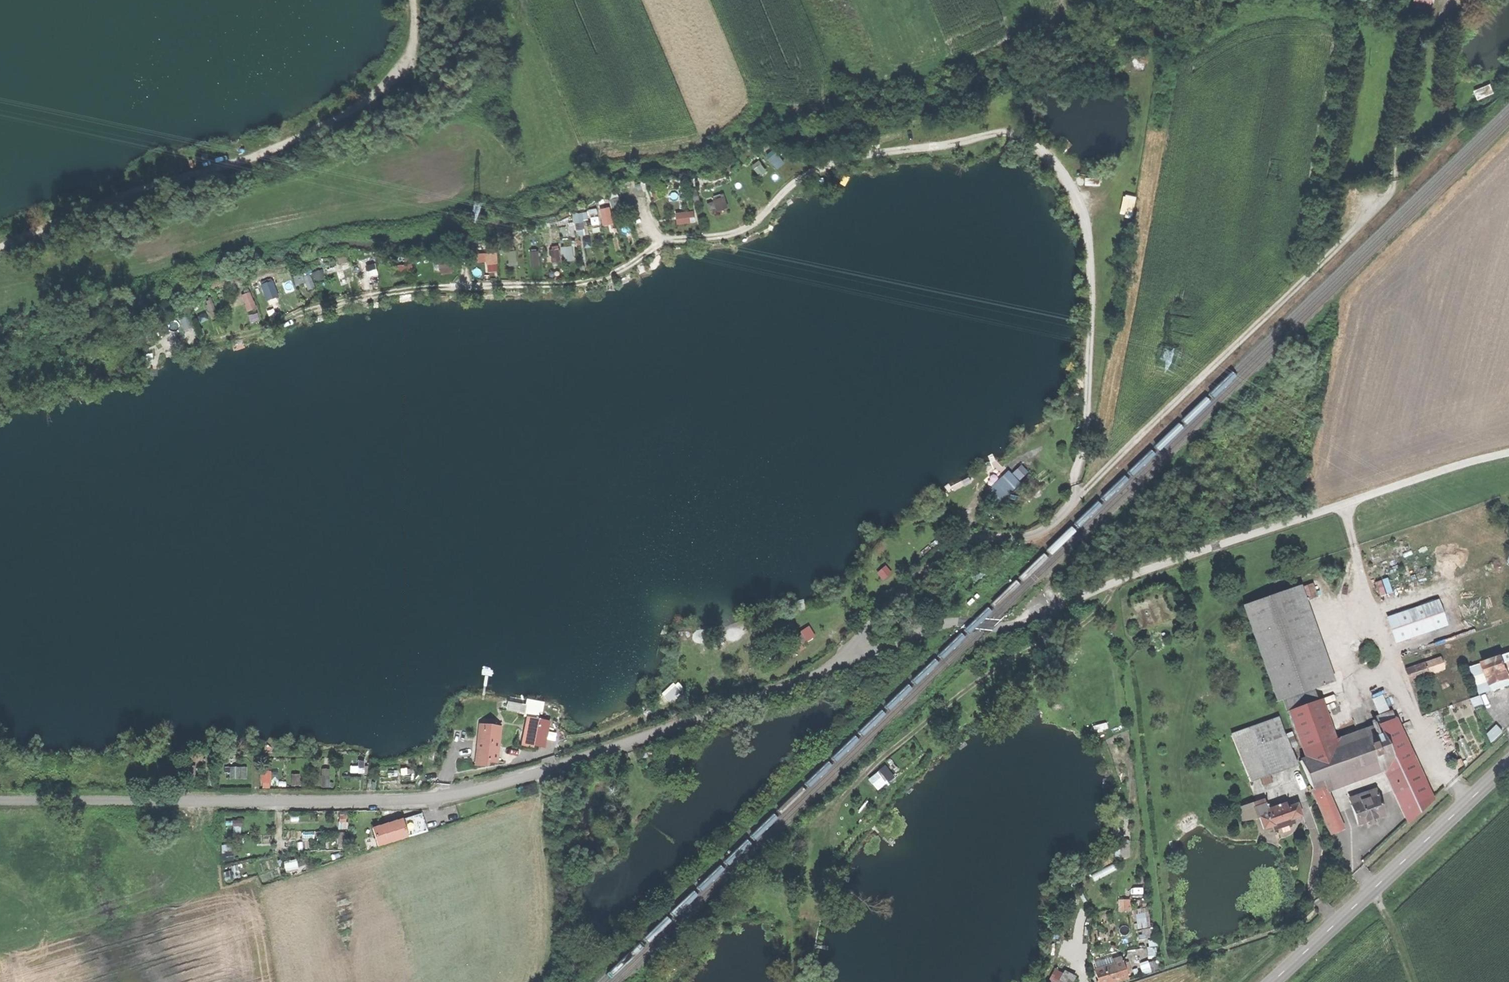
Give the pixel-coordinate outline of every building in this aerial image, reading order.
[(1474,91),(1477,98),(1492,93),(1490,85),(1474,91)] [(776,148),(768,153),(777,167),(785,162),(776,148)] [(1122,211),(1135,213),(1137,195),(1125,193),(1122,211)] [(710,208),(718,206),(719,210),(730,207),(726,195),(708,200),(710,208)] [(601,207),(604,225),(614,223),(612,205),(601,207)] [(695,221),(693,209),(677,211),(678,223),(695,221)] [(577,234),(587,233),(585,218),(590,218),(589,210),(575,212),(577,234)] [(563,246),(565,260),(576,258),(574,245),(563,246)] [(552,248),(552,260),(562,261),(562,248),(552,248)] [(541,264),(540,249),(531,250),(532,264),(541,264)] [(499,270),(498,251),(478,252),(479,261),(488,261),(489,271),(499,270)] [(441,272),(454,271),(453,256),(439,257),(441,272)] [(337,268),(340,283),(357,279),(353,264),(337,268)] [(324,269),(314,270),(316,281),(326,279),(324,269)] [(310,289),(317,286),(311,272),(304,275),(310,289)] [(262,283),(267,300),(280,296),(274,279),(262,283)] [(252,291),(242,294),(248,311),(257,308),(252,291)] [(190,314),(182,315),(184,328),(193,327),(190,314)] [(998,505),(1023,485),(1019,480),(1030,471),(1024,464),(1013,472),(1011,470),(986,490),(998,505)] [(1340,590),(1352,592),(1355,578),(1343,576),(1340,590)] [(1244,606),(1276,702),(1323,686),(1291,591),(1244,606)] [(1442,598),(1388,615),(1397,642),(1450,626),(1442,598)] [(1402,667),(1406,677),(1439,665),(1435,654),(1402,667)] [(1482,663),(1489,686),(1501,682),(1506,680),(1508,679),(1500,657),(1482,663)] [(670,701),(685,689),(678,680),(663,693),(670,701)] [(1503,687),(1501,682),(1489,686),(1491,691),(1503,687)] [(1374,697),(1380,713),(1390,709),(1384,693),(1374,697)] [(510,701),(508,709),(543,716),(545,702),(528,698),(527,704),(510,701)] [(1289,712),(1307,759),(1332,749),(1329,741),(1326,732),(1314,702),(1289,712)] [(1373,718),(1375,724),(1378,731),(1332,749),(1307,759),(1298,763),(1310,791),(1323,786),(1380,765),(1408,823),(1431,802),(1390,711),(1373,718)] [(523,746),(533,748),(538,720),(527,719),(523,746)] [(1234,735),(1250,782),(1296,767),(1280,719),(1234,735)] [(1335,739),(1329,741),(1332,749),(1378,731),(1375,724),(1335,739)] [(1332,730),(1326,732),(1329,741),(1335,739),(1332,730)] [(488,748),(498,749),(499,734),(482,733),(481,748),(488,748)] [(249,777),(248,765),(231,766),(231,778),(249,777)] [(323,786),(333,786),(332,767),(323,768),(323,786)] [(273,787),(272,769),(262,770),(264,787),(273,787)] [(301,784),(301,773),(293,773),(293,784),(301,784)] [(1347,842),(1323,786),(1310,791),(1334,847),(1347,842)] [(1357,798),(1359,803),(1376,797),(1374,792),(1357,798)] [(1350,806),(1357,825),(1383,816),(1376,797),(1359,803),(1350,806)] [(1256,819),(1259,818),(1269,814),(1267,811),(1265,805),(1253,809),(1256,819)] [(1286,806),(1267,811),(1269,814),(1259,818),(1263,830),(1272,826),(1274,831),(1280,829),(1285,827),(1293,824),(1291,820),(1300,818),(1297,806),(1287,809),(1286,806)] [(373,828),(379,846),(429,831),(423,813),(373,828)] [(1119,861),(1129,861),(1129,843),(1118,843),(1119,861)] [(287,871),(299,870),(299,860),(286,861),(287,871)] [(1136,909),(1139,928),(1152,926),(1149,907),(1136,909)] [(1095,981),(1111,981),(1124,978),(1118,957),(1109,960),(1110,965),(1092,971),(1095,981)]
